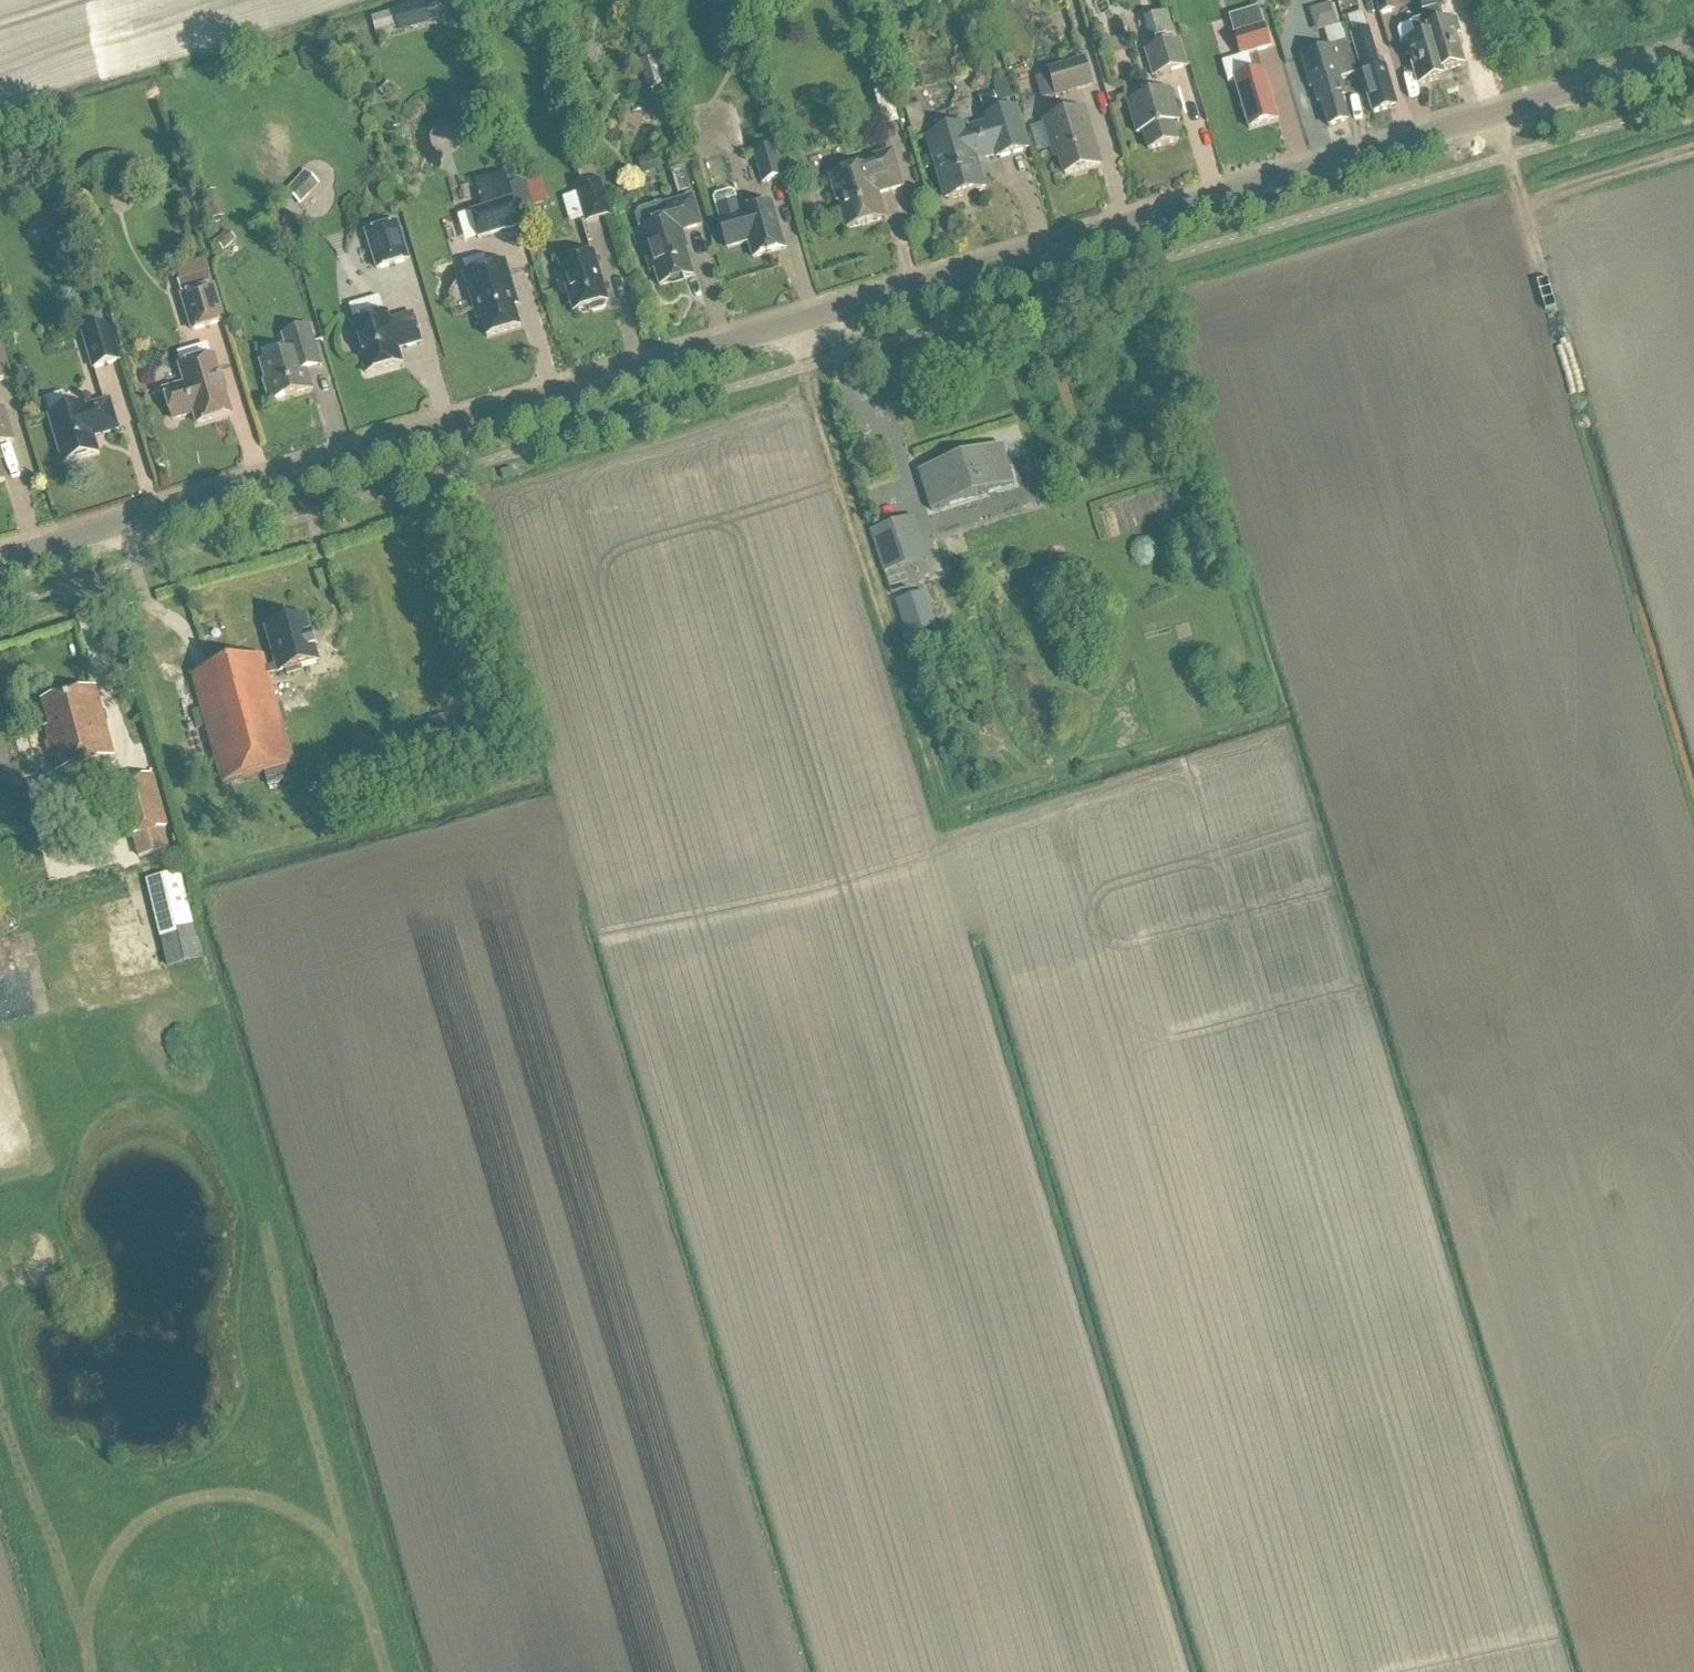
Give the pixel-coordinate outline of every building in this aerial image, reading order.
[(1395,14),(1391,0),(1375,0),(1380,18),(1395,14)] [(424,5),(424,4),(393,14),(400,38),(431,28),(430,26),(427,14),(424,5)] [(1324,33),(1336,30),(1329,7),(1317,11),(1324,33)] [(1229,20),(1234,38),(1241,59),(1271,50),(1259,11),(1229,20)] [(1424,16),(1443,82),(1444,82),(1442,75),(1466,68),(1457,39),(1461,37),(1457,23),(1445,27),(1441,12),(1424,16)] [(1144,22),(1150,43),(1175,36),(1169,15),(1144,22)] [(1443,82),(1424,16),(1423,17),(1425,23),(1400,30),(1398,35),(1405,60),(1410,59),(1418,89),(1443,82)] [(1351,38),(1357,56),(1363,78),(1361,78),(1373,117),(1398,110),(1386,71),(1378,73),(1366,33),(1351,38)] [(1181,42),(1145,53),(1153,81),(1189,70),(1181,42)] [(1310,90),(1313,89),(1319,106),(1322,106),(1329,130),(1349,125),(1341,100),(1345,98),(1340,80),(1355,76),(1346,48),(1301,62),(1310,90)] [(645,77),(650,91),(665,86),(657,60),(636,67),(640,78),(645,77)] [(1056,98),(1092,87),(1085,65),(1049,75),(1056,98)] [(1235,83),(1250,132),(1278,123),(1263,74),(1235,83)] [(1010,82),(993,86),(1000,107),(1016,102),(1010,82)] [(389,85),(379,95),(386,101),(395,92),(389,85)] [(1155,99),(1153,93),(1142,96),(1144,102),(1128,107),(1137,137),(1144,135),(1149,153),(1178,145),(1173,127),(1179,125),(1170,94),(1155,99)] [(981,103),(984,116),(998,112),(995,99),(981,103)] [(921,108),(906,112),(915,139),(930,134),(921,108)] [(1026,154),(1014,111),(987,119),(989,127),(966,134),(964,129),(929,139),(949,203),(983,193),(974,164),(998,157),(1000,162),(1026,154)] [(1100,168),(1084,114),(1045,125),(1056,161),(1060,160),(1066,178),(1100,168)] [(467,121),(458,137),(474,146),(483,130),(482,129),(470,123),(467,121)] [(775,150),(752,157),(762,189),(785,182),(775,150)] [(904,190),(893,154),(875,160),(877,169),(871,170),(871,168),(830,180),(846,234),(886,222),(879,197),(904,190)] [(594,171),(578,176),(583,191),(599,186),(594,171)] [(303,175),(285,195),(300,208),(319,188),(303,175)] [(483,213),(472,217),(479,241),(521,229),(513,204),(504,175),(475,184),(483,213)] [(519,219),(535,214),(526,184),(510,189),(519,219)] [(587,226),(611,219),(600,186),(599,186),(583,191),(577,192),(587,226)] [(713,203),(720,224),(728,251),(749,245),(754,261),(786,252),(772,206),(742,215),(736,196),(731,193),(716,198),(713,203)] [(636,220),(640,232),(634,234),(638,248),(643,246),(651,274),(655,273),(660,289),(694,279),(681,235),(702,228),(693,200),(666,209),(662,206),(639,214),(636,220)] [(366,235),(378,274),(411,264),(400,225),(366,235)] [(229,233),(215,246),(224,255),(237,242),(229,233)] [(608,305),(594,257),(560,267),(574,315),(589,310),(590,314),(593,316),(605,312),(607,309),(606,305),(608,305)] [(516,300),(506,266),(465,278),(478,323),(482,322),(488,341),(520,331),(514,311),(513,311),(510,301),(516,300)] [(182,284),(186,299),(183,300),(193,334),(225,325),(210,276),(182,284)] [(390,324),(387,316),(352,327),(367,377),(402,366),(398,352),(421,345),(413,317),(390,324)] [(94,372),(121,364),(111,329),(84,337),(94,372)] [(322,371),(319,360),(310,330),(283,338),(289,357),(261,365),(267,384),(265,385),(271,405),(313,393),(307,376),(322,371)] [(15,383),(5,347),(0,349),(0,388),(15,383)] [(232,417),(215,360),(181,370),(186,387),(165,394),(173,423),(195,417),(198,427),(232,417)] [(119,433),(110,403),(86,411),(85,409),(50,419),(64,467),(99,457),(94,438),(103,435),(104,437),(119,433)] [(4,412),(0,413),(0,448),(14,444),(4,412)] [(1002,448),(919,474),(931,514),(1014,487),(1002,448)] [(872,534),(879,554),(922,539),(916,520),(872,534)] [(919,597),(896,605),(908,639),(931,632),(919,597)] [(223,788),(266,776),(269,789),(290,783),(287,770),(294,768),(269,679),(287,674),(288,679),(296,676),(295,672),(319,665),(314,648),(307,622),(267,633),(278,669),(267,672),(264,659),(213,673),(192,679),(223,788)] [(115,760),(96,690),(43,704),(49,730),(45,731),(57,776),(115,760)] [(155,776),(115,787),(129,840),(133,839),(138,859),(170,851),(164,831),(169,830),(155,776)] [(186,870),(153,877),(169,949),(202,942),(186,870)]
